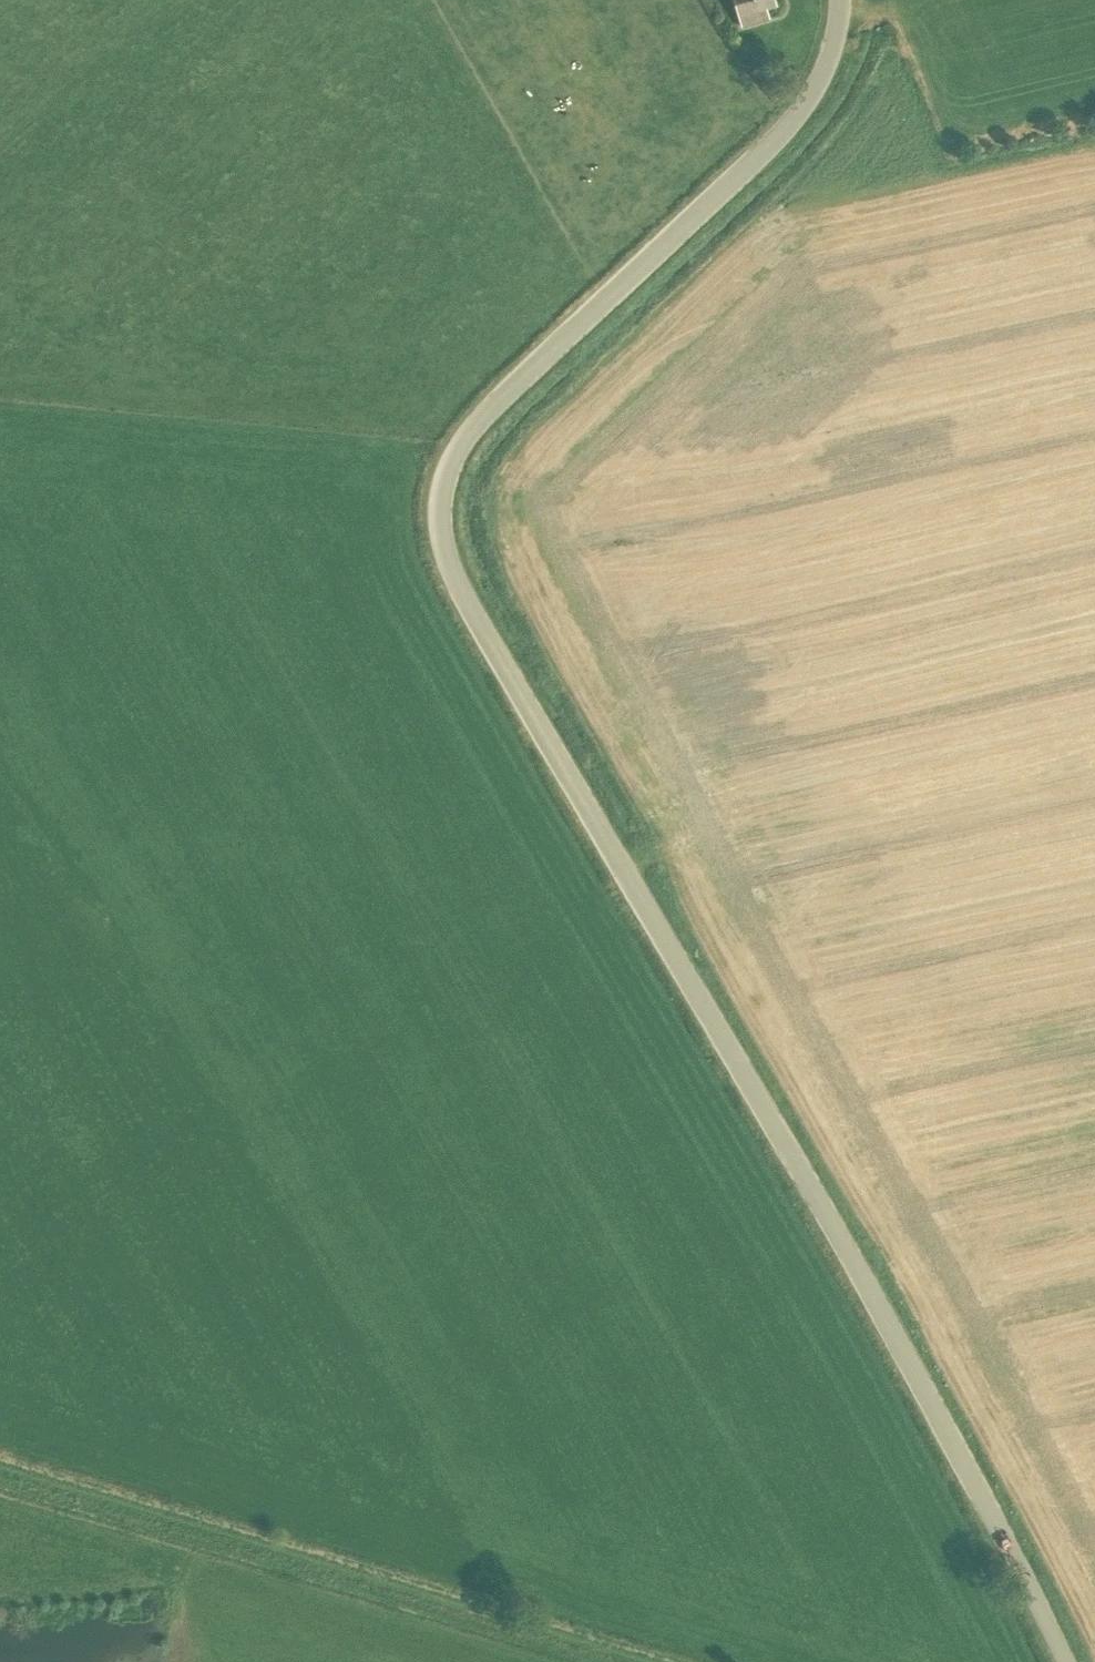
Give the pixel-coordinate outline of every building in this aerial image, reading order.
[(768,19),(765,9),(776,6),(774,0),(733,0),(740,26),(768,19)]
